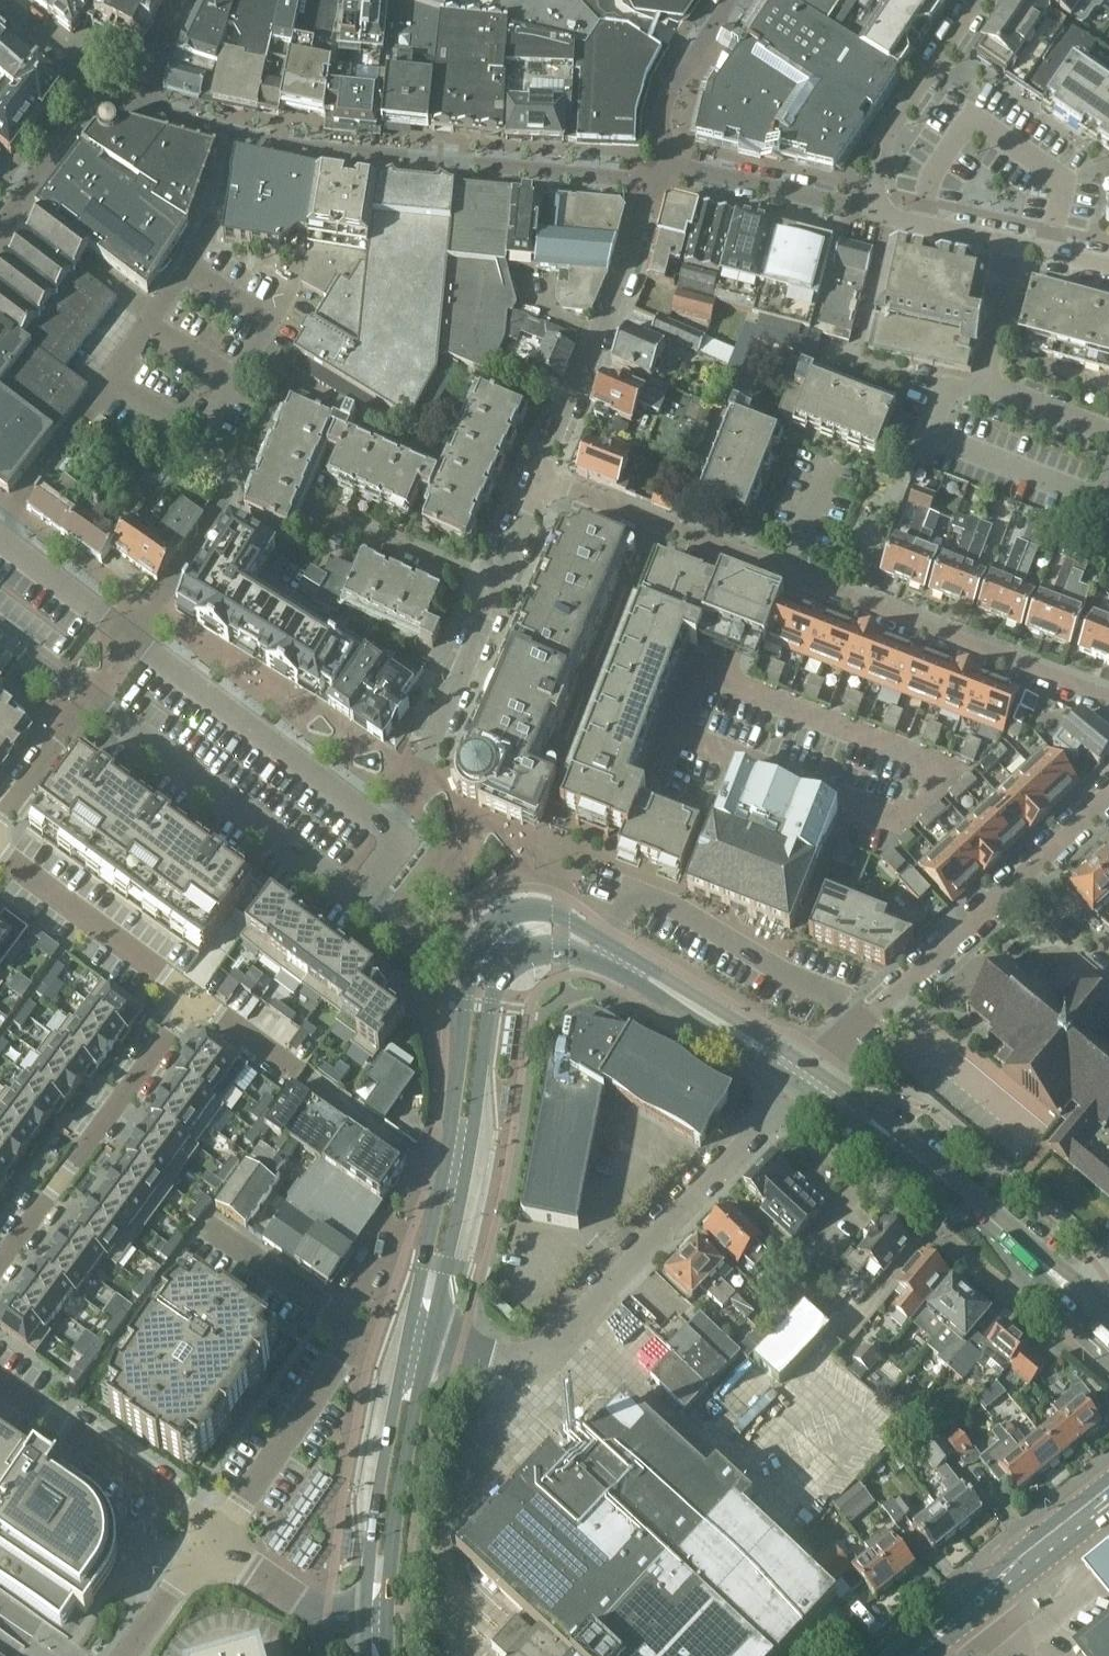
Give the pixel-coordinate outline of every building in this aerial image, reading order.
[(50,14),(61,0),(33,0),(50,14)] [(50,14),(73,33),(80,24),(85,28),(89,23),(95,26),(98,20),(117,29),(117,30),(143,44),(150,31),(166,0),(61,0),(50,14)] [(188,31),(171,66),(206,78),(211,78),(211,76),(239,0),(204,0),(188,31)] [(270,54),(284,0),(245,0),(231,38),(250,44),(245,58),(228,54),(219,68),(217,78),(211,76),(211,78),(206,78),(200,100),(255,112),(270,54)] [(304,0),(284,0),(270,54),(291,59),(304,0)] [(291,59),(279,108),(324,116),(334,67),(331,66),(334,51),(331,51),(335,33),(337,34),(342,10),(344,10),(345,0),(304,0),(291,59)] [(324,116),(324,113),(337,116),(336,126),(377,130),(378,121),(381,92),(389,10),(389,0),(345,0),(344,10),(342,10),(337,34),(335,33),(331,51),(334,51),(331,66),(334,67),(324,116)] [(390,0),(389,0),(389,10),(381,92),(378,121),(383,121),(383,123),(430,128),(437,63),(442,18),(442,17),(390,0)] [(442,17),(442,18),(444,20),(446,20),(451,0),(390,0),(442,17)] [(602,28),(586,2),(586,1),(584,0),(513,0),(513,1),(512,2),(511,2),(500,3),(487,23),(486,22),(485,24),(509,26),(509,29),(559,43),(576,47),(587,50),(602,28)] [(684,22),(699,0),(629,0),(638,16),(684,22)] [(721,69),(709,86),(697,140),(741,149),(740,155),(785,165),(785,161),(832,171),(898,73),(833,31),(783,0),(765,0),(721,69)] [(850,6),(851,5),(843,0),(783,0),(833,31),(850,6)] [(898,73),(910,56),(906,54),(904,45),(917,26),(926,24),(930,27),(940,12),(922,0),(885,0),(872,19),(850,6),(833,31),(898,73)] [(850,6),(872,19),(885,0),(843,0),(851,5),(850,6)] [(940,12),(947,0),(922,0),(940,12)] [(1043,105),(1046,100),(1073,62),(1081,51),(1088,56),(1095,45),(1028,0),(1011,0),(972,57),(1043,105)] [(1070,20),(1076,24),(1080,25),(1084,24),(1094,10),(1099,9),(1100,7),(1090,0),(1038,0),(1070,21),(1070,20)] [(442,129),(504,136),(503,138),(505,138),(509,29),(509,26),(485,24),(457,21),(446,20),(444,20),(442,18),(437,63),(430,128),(442,129)] [(587,50),(576,47),(574,74),(570,143),(635,146),(636,117),(647,80),(662,52),(631,32),(602,28),(587,50)] [(0,29),(0,60),(16,42),(0,29)] [(509,29),(505,138),(544,140),(546,119),(528,117),(528,104),(533,104),(534,90),(525,89),(527,70),(557,72),(559,43),(509,29)] [(16,42),(0,60),(0,117),(1,115),(22,88),(23,89),(41,65),(16,42)] [(574,74),(576,47),(559,43),(557,72),(527,70),(525,89),(534,90),(533,104),(528,104),(528,117),(546,119),(544,140),(563,141),(567,74),(574,74)] [(278,115),(279,108),(291,59),(270,54),(255,112),(278,117),(278,115)] [(1073,62),(1046,100),(1055,106),(1052,111),(1108,150),(1108,87),(1073,62)] [(60,92),(61,90),(60,81),(41,65),(23,89),(22,88),(1,115),(0,117),(0,141),(15,153),(60,92)] [(206,78),(171,66),(165,89),(200,100),(206,78)] [(82,150),(130,185),(170,137),(171,137),(120,122),(118,124),(117,122),(115,121),(114,120),(112,120),(110,120),(109,120),(107,120),(105,120),(104,121),(102,122),(101,124),(100,125),(100,127),(99,128),(99,130),(96,130),(82,150)] [(171,137),(170,137),(130,185),(154,202),(193,144),(186,142),(187,142),(186,142),(186,141),(184,141),(184,142),(171,138),(171,137)] [(199,146),(193,144),(154,202),(190,228),(191,226),(190,226),(195,213),(196,213),(196,211),(195,211),(200,198),(201,198),(202,196),(201,196),(205,183),(206,183),(207,183),(207,181),(206,180),(211,168),(212,168),(213,166),(212,166),(212,165),(216,153),(217,153),(218,151),(218,150),(216,150),(215,150),(215,151),(202,147),(202,146),(200,145),(200,146),(199,146)] [(154,202),(130,185),(82,150),(40,206),(47,212),(46,213),(93,250),(150,293),(190,229),(190,228),(154,202)] [(309,238),(318,175),(236,158),(231,182),(232,183),(224,242),(280,252),(307,255),(309,238)] [(318,175),(309,238),(307,255),(309,255),(304,283),(326,297),(337,278),(351,287),(360,267),(364,268),(371,231),(372,231),(378,187),(319,177),(318,175)] [(301,356),(313,362),(403,417),(402,418),(410,423),(437,372),(439,357),(455,190),(378,183),(378,187),(372,231),(371,231),(364,268),(360,267),(351,287),(337,278),(326,297),(330,299),(326,305),(325,304),(296,352),(301,356)] [(513,196),(455,190),(439,357),(447,357),(491,375),(506,339),(507,315),(513,315),(518,304),(512,287),(506,267),(506,266),(510,227),(513,196)] [(506,266),(536,269),(539,237),(543,199),(513,196),(510,227),(506,266)] [(620,206),(543,199),(539,237),(536,269),(560,272),(557,302),(575,304),(574,313),(591,315),(607,277),(623,212),(620,206)] [(646,279),(664,284),(675,286),(679,268),(684,269),(700,209),(673,202),(665,206),(646,279)] [(717,214),(700,209),(684,269),(684,270),(702,275),(717,214)] [(22,339),(77,270),(93,250),(46,213),(0,275),(0,322),(22,339)] [(736,219),(717,214),(702,275),(720,280),(720,279),(736,219)] [(720,279),(720,280),(713,306),(716,307),(752,316),(752,317),(754,317),(775,229),(736,219),(720,279)] [(833,242),(775,229),(754,317),(810,331),(811,325),(813,325),(828,266),(833,242)] [(828,266),(813,325),(851,335),(865,276),(866,276),(872,252),(840,244),(834,267),(828,266)] [(868,351),(909,360),(971,374),(985,311),(981,310),(989,272),(891,250),(868,351)] [(64,373),(120,303),(77,270),(22,339),(64,373)] [(673,313),(668,324),(705,339),(711,324),(716,307),(713,306),(720,280),(702,275),(684,270),(679,287),(673,313)] [(1035,282),(1027,314),(1018,349),(1086,366),(1104,300),(1035,282)] [(1104,300),(1086,366),(1092,368),(1108,372),(1108,302),(1104,300)] [(705,339),(668,324),(657,319),(651,334),(699,355),(706,340),(705,339)] [(0,322),(0,486),(10,494),(88,391),(64,373),(22,339),(0,322)] [(535,371),(562,382),(574,353),(571,352),(576,340),(542,325),(536,339),(547,343),(535,371)] [(814,357),(820,335),(808,331),(805,341),(745,325),(721,386),(732,390),(752,340),(814,357)] [(665,347),(626,330),(611,363),(650,380),(665,347)] [(396,430),(402,418),(403,417),(313,362),(301,356),(294,369),(396,430)] [(411,429),(421,435),(458,364),(448,359),(411,429)] [(493,377),(531,392),(536,379),(498,364),(493,377)] [(795,386),(789,383),(777,414),(878,453),(894,411),(813,380),(815,374),(802,369),(795,386)] [(603,389),(600,387),(592,406),(595,407),(592,415),(605,421),(609,413),(630,422),(639,401),(660,410),(664,401),(648,394),(647,396),(611,380),(609,384),(605,382),(603,389)] [(482,390),(430,510),(424,525),(466,544),(525,408),(482,390)] [(336,409),(299,393),(295,404),(292,403),(246,512),(288,530),(335,421),(331,420),(336,409)] [(703,427),(707,418),(712,405),(698,399),(695,406),(689,404),(683,419),(703,427)] [(747,515),(778,433),(748,421),(749,417),(751,410),(734,403),(728,416),(735,418),(704,498),(747,515)] [(336,433),(328,450),(339,455),(329,479),(410,514),(421,491),(430,495),(438,477),(336,433)] [(588,446),(577,474),(625,494),(630,482),(622,479),(629,462),(626,460),(630,451),(615,445),(611,455),(588,446)] [(28,509),(64,535),(90,498),(77,489),(81,484),(71,476),(79,465),(70,458),(58,476),(54,473),(28,509)] [(110,513),(90,498),(64,535),(103,562),(113,548),(121,536),(107,526),(120,509),(127,513),(142,492),(133,486),(118,507),(115,506),(110,513)] [(895,538),(881,574),(903,582),(930,512),(936,496),(915,488),(908,504),(919,508),(905,542),(895,538)] [(654,504),(671,510),(675,500),(658,494),(654,504)] [(158,537),(156,535),(135,564),(158,581),(185,543),(205,515),(182,499),(158,537)] [(930,512),(903,582),(923,590),(937,555),(926,551),(940,516),(930,512)] [(953,527),(965,532),(954,562),(943,558),(929,592),(951,600),(965,566),(981,524),(958,515),(953,527)] [(113,548),(135,564),(156,535),(133,519),(121,536),(113,548)] [(206,628),(220,637),(229,642),(231,639),(243,646),(244,644),(260,654),(259,656),(269,663),(267,666),(278,673),(281,669),(291,675),(288,679),(299,686),(302,682),(321,695),(324,690),(333,695),(364,648),(331,628),(328,632),(307,619),(303,626),(249,593),(275,551),(277,548),(238,524),(232,521),(215,547),(207,561),(178,607),(180,608),(180,607),(181,608),(198,618),(199,619),(197,623),(206,628)] [(638,545),(583,522),(581,521),(578,521),(576,521),(574,521),(572,522),(570,523),(568,524),(566,526),(565,528),(564,530),(558,542),(615,567),(619,557),(631,562),(638,545)] [(965,566),(951,600),(973,608),(986,574),(977,570),(993,528),(981,524),(965,566)] [(999,620),(1029,545),(1019,541),(1004,581),(992,576),(978,611),(999,620)] [(558,542),(547,569),(604,593),(615,567),(558,542)] [(1029,545),(999,620),(1020,628),(1034,593),(1023,588),(1039,549),(1029,545)] [(322,589),(313,604),(338,615),(343,603),(424,638),(421,644),(434,649),(441,631),(431,626),(444,596),(362,560),(358,571),(332,559),(324,576),(329,579),(322,589)] [(736,633),(765,644),(766,641),(782,600),(783,597),(755,586),(722,573),(718,584),(656,560),(559,809),(622,833),(616,850),(678,874),(697,826),(638,803),(643,791),(611,779),(667,635),(694,645),(704,620),(736,633)] [(1047,638),(1075,569),(1077,564),(1066,560),(1050,599),(1040,595),(1026,630),(1047,638)] [(536,595),(592,619),(604,593),(547,569),(545,573),(551,576),(546,586),(541,584),(536,595)] [(1075,569),(1047,638),(1069,646),(1091,590),(1081,586),(1086,573),(1075,569)] [(308,580),(322,589),(329,579),(324,576),(314,570),(313,571),(308,580)] [(525,621),(581,646),(592,619),(536,595),(525,621)] [(785,648),(801,607),(782,600),(766,641),(785,648)] [(805,656),(821,615),(801,607),(785,648),(805,656)] [(1108,635),(1108,610),(1108,614),(1105,619),(1093,614),(1079,650),(1100,658),(1108,635)] [(824,664),(840,622),(821,615),(805,656),(824,664)] [(513,648),(570,672),(581,646),(525,621),(522,627),(528,630),(523,640),(517,638),(513,648)] [(844,671),(860,630),(840,622),(824,664),(844,671)] [(863,679),(880,637),(860,630),(844,671),(863,679)] [(1100,658),(1108,662),(1108,635),(1100,658)] [(883,686),(899,645),(880,637),(863,679),(883,686)] [(883,686),(903,694),(919,653),(899,645),(883,686)] [(364,648),(333,695),(328,703),(351,720),(390,668),(388,667),(389,667),(364,648)] [(502,674),(558,698),(570,672),(513,648),(502,674)] [(903,694),(922,702),(938,660),(919,653),(903,694)] [(942,709),(958,668),(938,660),(922,702),(942,709)] [(785,667),(772,662),(769,672),(781,677),(785,667)] [(390,668),(351,720),(384,743),(399,722),(400,723),(410,708),(403,703),(419,680),(413,675),(409,681),(390,668)] [(962,717),(978,676),(958,668),(942,709),(962,717)] [(781,677),(769,672),(765,682),(777,687),(781,677)] [(566,707),(557,703),(558,698),(502,674),(498,683),(506,687),(503,695),(494,692),(491,700),(547,725),(549,720),(559,725),(566,707)] [(978,676),(962,717),(981,725),(997,683),(978,676)] [(824,682),(812,677),(808,687),(820,692),(824,682)] [(1002,733),(1018,691),(997,683),(981,725),(1002,733)] [(820,692),(808,687),(804,697),(817,702),(820,692)] [(864,697),(851,692),(847,702),(860,707),(864,697)] [(0,697),(0,775),(34,728),(20,717),(18,720),(10,714),(15,707),(0,697)] [(480,739),(476,750),(527,772),(547,725),(491,700),(475,737),(480,739)] [(860,707),(847,702),(843,712),(856,717),(860,707)] [(903,712),(890,708),(886,718),(899,722),(903,712)] [(1028,712),(1019,709),(1013,723),(1022,727),(1028,712)] [(1108,756),(1108,738),(1082,716),(1057,746),(1075,761),(1083,752),(1101,766),(1108,756)] [(899,722),(886,718),(883,727),(895,732),(899,722)] [(942,728),(930,723),(926,733),(938,738),(942,728)] [(1013,724),(1009,737),(1018,740),(1023,727),(1013,724)] [(938,738),(926,733),(922,743),(934,748),(938,738)] [(981,743),(969,738),(965,748),(977,753),(981,743)] [(1008,754),(1001,746),(991,756),(998,763),(1008,754)] [(561,786),(527,772),(476,750),(470,747),(463,764),(465,765),(465,764),(471,767),(467,777),(465,782),(469,791),(473,794),(538,822),(540,823),(549,803),(554,805),(561,786)] [(977,753),(965,748),(961,758),(974,763),(977,753)] [(1078,785),(1048,753),(1031,768),(1062,800),(1078,785)] [(104,773),(81,756),(54,793),(54,792),(42,809),(28,828),(200,955),(204,949),(205,950),(236,908),(253,884),(240,874),(231,867),(217,857),(174,825),(175,825),(161,815),(160,815),(118,784),(118,783),(104,773)] [(998,763),(991,756),(981,765),(988,773),(998,763)] [(689,889),(791,930),(792,928),(803,932),(850,814),(724,764),(678,879),(690,886),(689,889)] [(1062,800),(1031,768),(1016,783),(1046,815),(1062,800)] [(978,782),(971,775),(960,785),(967,792),(978,782)] [(1031,829),(1046,815),(1016,783),(1001,797),(1031,829)] [(967,792),(960,785),(950,794),(957,802),(967,792)] [(1031,829),(1001,797),(985,811),(1016,844),(1031,829)] [(947,811),(940,804),(930,813),(937,821),(947,811)] [(1000,858),(1016,844),(985,811),(970,826),(1000,858)] [(937,821),(930,813),(919,823),(926,831),(937,821)] [(985,873),(1000,858),(970,826),(955,840),(985,873)] [(909,832),(899,842),(906,850),(916,840),(909,832)] [(970,887),(985,873),(955,840),(939,855),(970,887)] [(833,863),(846,868),(854,848),(841,843),(833,863)] [(881,858),(896,874),(907,864),(892,848),(881,858)] [(1108,889),(1108,854),(1092,870),(1108,889)] [(953,902),(970,887),(939,855),(923,870),(953,902)] [(911,869),(898,880),(918,902),(931,890),(911,869)] [(1092,870),(1071,889),(1094,915),(1108,901),(1108,889),(1092,870)] [(853,904),(827,894),(810,935),(836,946),(853,904)] [(294,914),(273,898),(241,941),(262,957),(294,914)] [(877,914),(853,904),(836,946),(860,955),(877,914)] [(6,913),(0,921),(0,961),(4,964),(29,930),(6,913)] [(314,929),(294,914),(262,957),(264,959),(282,972),(314,929)] [(903,924),(877,914),(860,955),(886,966),(913,940),(899,934),(903,924)] [(334,944),(314,929),(282,972),(302,987),(334,944)] [(53,957),(61,947),(46,935),(37,945),(53,957)] [(354,959),(334,944),(302,987),(322,1002),(354,959)] [(354,959),(322,1002),(342,1016),(336,1023),(337,1024),(374,974),(354,959)] [(1003,1071),(1062,1121),(1067,1115),(1074,1121),(1051,1148),(1108,1197),(1108,1014),(1076,986),(1074,988),(1076,990),(1065,1004),(1039,983),(1042,980),(1039,978),(1033,985),(1010,965),(1012,963),(1010,961),(968,1011),(970,1013),(972,1011),(995,1030),(989,1037),(992,1039),(994,1036),(1019,1057),(1007,1071),(1005,1069),(1003,1071)] [(58,964),(50,975),(58,980),(66,970),(58,964)] [(241,986),(246,979),(235,971),(230,979),(241,986)] [(25,996),(33,982),(20,973),(11,987),(25,996)] [(375,974),(374,974),(337,1024),(356,1038),(351,1045),(352,1046),(390,996),(370,981),(375,974)] [(42,986),(50,991),(58,980),(50,975),(42,986)] [(246,979),(241,986),(251,994),(257,987),(246,979)] [(130,1034),(130,1033),(136,1025),(139,1028),(147,1018),(144,1015),(145,1014),(102,983),(88,1002),(130,1034)] [(390,996),(352,1046),(373,1061),(405,1018),(385,1003),(390,996)] [(276,1001),(270,1008),(281,1016),(286,1009),(276,1001)] [(30,1002),(22,1013),(29,1019),(37,1008),(30,1002)] [(112,1050),(118,1042),(122,1045),(130,1034),(88,1002),(74,1021),(71,1018),(70,1018),(70,1019),(112,1050)] [(286,1009),(281,1016),(291,1024),(297,1017),(286,1009)] [(22,1013),(14,1024),(22,1029),(29,1019),(22,1013)] [(726,1095),(633,1038),(631,1037),(610,1022),(605,1018),(599,1016),(593,1015),(588,1014),(582,1015),(576,1017),(571,1021),(567,1025),(564,1029),(561,1035),(559,1040),(558,1046),(527,1202),(526,1202),(523,1213),(523,1216),(525,1218),(528,1220),(579,1230),(606,1096),(600,1092),(603,1088),(701,1148),(728,1104),(729,1099),(726,1095)] [(52,1035),(98,1069),(105,1060),(112,1051),(112,1050),(70,1019),(56,1037),(53,1034),(52,1035)] [(301,1031),(312,1039),(317,1032),(306,1024),(301,1031)] [(38,1054),(81,1086),(87,1077),(90,1080),(98,1069),(52,1035),(38,1054)] [(198,1048),(192,1056),(234,1087),(249,1067),(207,1036),(206,1037),(202,1035),(195,1045),(198,1048)] [(9,1046),(2,1041),(0,1043),(0,1056),(1,1057),(9,1046)] [(66,1105),(73,1095),(74,1096),(81,1086),(80,1086),(81,1086),(38,1054),(38,1055),(37,1055),(42,1059),(29,1075),(25,1073),(25,1074),(66,1105)] [(192,1056),(177,1075),(224,1109),(224,1108),(221,1105),(234,1087),(192,1056)] [(413,1082),(382,1059),(367,1080),(378,1089),(365,1108),(385,1122),(413,1082)] [(317,1071),(328,1078),(333,1071),(323,1063),(317,1071)] [(333,1071),(328,1078),(339,1086),(344,1079),(333,1071)] [(48,1122),(55,1113),(58,1116),(66,1105),(25,1074),(24,1074),(11,1093),(6,1090),(6,1091),(48,1122)] [(224,1109),(177,1075),(170,1086),(173,1088),(167,1097),(210,1128),(224,1109)] [(265,1126),(284,1139),(297,1148),(300,1145),(322,1161),(384,1203),(409,1167),(294,1085),(265,1126)] [(34,1142),(41,1132),(48,1123),(48,1122),(6,1091),(0,1099),(0,1118),(33,1142),(34,1142)] [(274,1100),(267,1095),(259,1106),(266,1111),(274,1100)] [(167,1097),(160,1106),(153,1116),(199,1150),(200,1149),(196,1146),(210,1128),(167,1097)] [(251,1117),(259,1122),(266,1111),(259,1106),(251,1117)] [(199,1150),(153,1116),(152,1117),(156,1119),(143,1137),(185,1169),(199,1150)] [(20,1161),(26,1153),(25,1153),(33,1142),(0,1118),(0,1149),(18,1162),(19,1163),(20,1161)] [(253,1147),(260,1136),(253,1131),(245,1141),(253,1147)] [(136,1147),(128,1157),(174,1191),(175,1189),(172,1187),(185,1169),(143,1137),(135,1147),(136,1147)] [(274,1152),(263,1145),(219,1208),(249,1229),(283,1180),(277,1175),(297,1148),(284,1139),(274,1152)] [(7,1185),(8,1183),(15,1174),(11,1172),(18,1162),(0,1149),(0,1180),(7,1185)] [(121,1167),(124,1170),(118,1178),(160,1209),(174,1191),(128,1157),(121,1167)] [(762,1213),(776,1226),(769,1233),(787,1249),(793,1242),(794,1242),(821,1214),(819,1212),(826,1206),(804,1185),(801,1188),(794,1181),(794,1180),(782,1168),(783,1166),(774,1157),(745,1188),(767,1208),(762,1213)] [(239,1163),(232,1158),(224,1168),(231,1173),(239,1163)] [(322,1161),(266,1241),(332,1287),(355,1253),(351,1250),(384,1203),(322,1161)] [(231,1173),(224,1168),(216,1179),(224,1184),(231,1173)] [(160,1209),(118,1178),(112,1186),(108,1184),(100,1195),(146,1228),(160,1209)] [(90,1216),(132,1247),(146,1228),(100,1195),(92,1205),(96,1208),(90,1216)] [(204,1212),(212,1202),(205,1196),(197,1207),(204,1212)] [(204,1212),(197,1207),(189,1218),(196,1223),(204,1212)] [(715,1220),(763,1264),(769,1258),(757,1246),(762,1241),(728,1210),(725,1213),(723,1211),(715,1220)] [(90,1216),(84,1224),(80,1222),(72,1232),(118,1266),(132,1247),(90,1216)] [(763,1264),(715,1220),(706,1229),(708,1231),(705,1234),(738,1266),(744,1259),(756,1271),(763,1264)] [(870,1262),(885,1274),(910,1242),(887,1223),(858,1259),(852,1253),(844,1263),(859,1275),(870,1262)] [(65,1242),(63,1245),(58,1252),(93,1278),(107,1260),(117,1267),(118,1266),(72,1232),(65,1242)] [(176,1250),(184,1240),(177,1234),(169,1245),(176,1250)] [(687,1248),(688,1254),(683,1260),(729,1303),(730,1302),(748,1320),(755,1313),(737,1295),(736,1296),(723,1284),(733,1274),(699,1242),(698,1243),(693,1243),(687,1248)] [(161,1256),(168,1261),(176,1250),(169,1245),(161,1256)] [(79,1296),(93,1278),(58,1252),(45,1270),(41,1267),(41,1268),(79,1296)] [(899,1310),(912,1322),(913,1323),(927,1307),(925,1305),(950,1276),(938,1266),(940,1264),(931,1257),(930,1259),(927,1256),(901,1286),(912,1295),(899,1310)] [(667,1270),(668,1276),(667,1277),(692,1301),(702,1291),(723,1310),(729,1303),(683,1260),(678,1265),(672,1264),(667,1270)] [(78,1297),(79,1296),(41,1268),(34,1278),(33,1277),(26,1287),(61,1312),(74,1295),(78,1297)] [(156,1278),(148,1272),(141,1283),(148,1288),(156,1278)] [(798,1280),(811,1291),(815,1287),(803,1275),(798,1280)] [(957,1279),(928,1314),(926,1312),(914,1327),(932,1342),(936,1338),(937,1339),(976,1293),(963,1282),(962,1283),(957,1279)] [(811,1291),(798,1280),(792,1286),(804,1298),(811,1291)] [(148,1288),(141,1283),(133,1294),(140,1299),(148,1288)] [(214,1294),(199,1284),(197,1287),(199,1289),(192,1298),(182,1292),(166,1306),(172,1310),(159,1329),(153,1324),(132,1356),(138,1360),(126,1379),(119,1374),(112,1395),(122,1401),(115,1411),(113,1410),(111,1413),(126,1423),(135,1428),(133,1431),(160,1449),(161,1447),(170,1452),(170,1453),(185,1463),(187,1460),(185,1458),(191,1448),(201,1455),(217,1441),(217,1440),(229,1422),(230,1423),(232,1420),(228,1418),(236,1405),(240,1408),(241,1406),(238,1403),(246,1391),(250,1394),(251,1391),(263,1372),(264,1373),(271,1352),(261,1346),(268,1336),(270,1337),(272,1334),(257,1324),(249,1319),(250,1316),(224,1298),(222,1300),(213,1295),(214,1294)] [(26,1287),(27,1287),(20,1295),(17,1293),(9,1304),(51,1335),(52,1334),(47,1330),(61,1312),(26,1287)] [(824,1321),(836,1309),(815,1289),(804,1301),(824,1321)] [(789,1317),(802,1303),(787,1290),(774,1304),(789,1317)] [(949,1370),(969,1346),(966,1343),(994,1310),(989,1306),(990,1304),(976,1293),(937,1339),(936,1338),(932,1342),(928,1348),(941,1359),(939,1361),(949,1370)] [(9,1304),(3,1312),(0,1310),(0,1328),(36,1355),(51,1335),(9,1304)] [(831,1331),(805,1307),(754,1361),(780,1385),(831,1331)] [(127,1316),(120,1311),(112,1321),(119,1327),(127,1316)] [(739,1352),(700,1316),(667,1351),(672,1356),(708,1390),(709,1389),(716,1395),(723,1387),(717,1381),(741,1355),(739,1352)] [(119,1327),(112,1321),(104,1332),(112,1337),(119,1327)] [(1006,1375),(1011,1370),(1029,1349),(1032,1345),(1008,1326),(991,1346),(979,1335),(969,1346),(949,1370),(964,1382),(978,1366),(985,1372),(992,1364),(1006,1375)] [(767,1341),(758,1332),(752,1338),(750,1337),(746,1342),(747,1343),(739,1352),(741,1355),(748,1362),(767,1341)] [(881,1360),(865,1346),(852,1360),(854,1362),(848,1369),(861,1381),(868,1372),(869,1373),(881,1360)] [(92,1349),(84,1359),(91,1365),(99,1354),(92,1349)] [(1032,1387),(1041,1376),(1050,1366),(1029,1349),(1011,1370),(1032,1387)] [(686,1413),(699,1399),(708,1390),(672,1356),(650,1379),(686,1413)] [(91,1365),(84,1359),(76,1370),(83,1375),(91,1365)] [(864,1385),(883,1400),(891,1390),(872,1375),(864,1385)] [(904,1413),(907,1416),(915,1407),(916,1406),(906,1396),(911,1392),(900,1382),(886,1397),(890,1400),(888,1402),(901,1415),(904,1413)] [(1066,1417),(1063,1419),(1083,1444),(1107,1424),(1097,1413),(1104,1407),(1086,1385),(1058,1407),(1066,1417)] [(924,1418),(931,1411),(922,1401),(916,1406),(915,1407),(924,1418)] [(834,1596),(832,1594),(748,1517),(759,1506),(717,1468),(707,1478),(626,1403),(565,1469),(551,1456),(472,1541),(486,1554),(474,1566),(528,1617),(521,1625),(518,1622),(493,1649),(501,1655),(779,1655),(834,1596)] [(1083,1444),(1063,1419),(1043,1436),(1063,1461),(1083,1444)] [(1003,1428),(1042,1477),(1063,1461),(1043,1436),(1030,1446),(1017,1431),(1016,1432),(1009,1424),(1003,1428)] [(982,1462),(1002,1487),(1010,1480),(1022,1494),(1042,1477),(1003,1428),(994,1436),(1002,1446),(982,1462)] [(964,1463),(976,1453),(958,1431),(946,1441),(964,1463)] [(985,1514),(965,1490),(946,1466),(958,1456),(938,1432),(916,1450),(936,1474),(937,1473),(945,1483),(941,1486),(953,1500),(941,1509),(961,1533),(985,1514)] [(37,1460),(36,1460),(9,1441),(3,1449),(0,1447),(0,1513),(37,1460)] [(63,1627),(76,1607),(87,1615),(104,1590),(107,1585),(110,1580),(113,1574),(115,1569),(116,1564),(117,1559),(118,1554),(118,1549),(117,1543),(117,1538),(116,1533),(114,1529),(112,1524),(110,1520),(108,1516),(106,1512),(103,1508),(100,1505),(96,1502),(93,1499),(90,1496),(86,1494),(60,1476),(62,1472),(60,1470),(60,1471),(54,1467),(39,1456),(36,1460),(37,1460),(0,1513),(0,1583),(63,1627)] [(306,1568),(323,1539),(300,1525),(330,1476),(315,1467),(267,1544),(306,1568)] [(834,1506),(850,1525),(875,1504),(860,1485),(834,1506)] [(905,1497),(896,1505),(893,1501),(882,1509),(888,1516),(895,1525),(903,1518),(904,1519),(915,1510),(905,1497)] [(961,1533),(941,1509),(916,1529),(936,1554),(961,1533)] [(874,1557),(897,1585),(917,1569),(884,1530),(878,1535),(887,1546),(874,1557)] [(353,1534),(345,1533),(342,1559),(350,1560),(353,1534)] [(853,1597),(865,1587),(878,1602),(897,1585),(874,1557),(862,1567),(853,1556),(845,1562),(835,1549),(811,1569),(832,1594),(843,1585),(853,1597)] [(1076,1647),(1083,1655),(1108,1655),(1108,1620),(1076,1647)]
